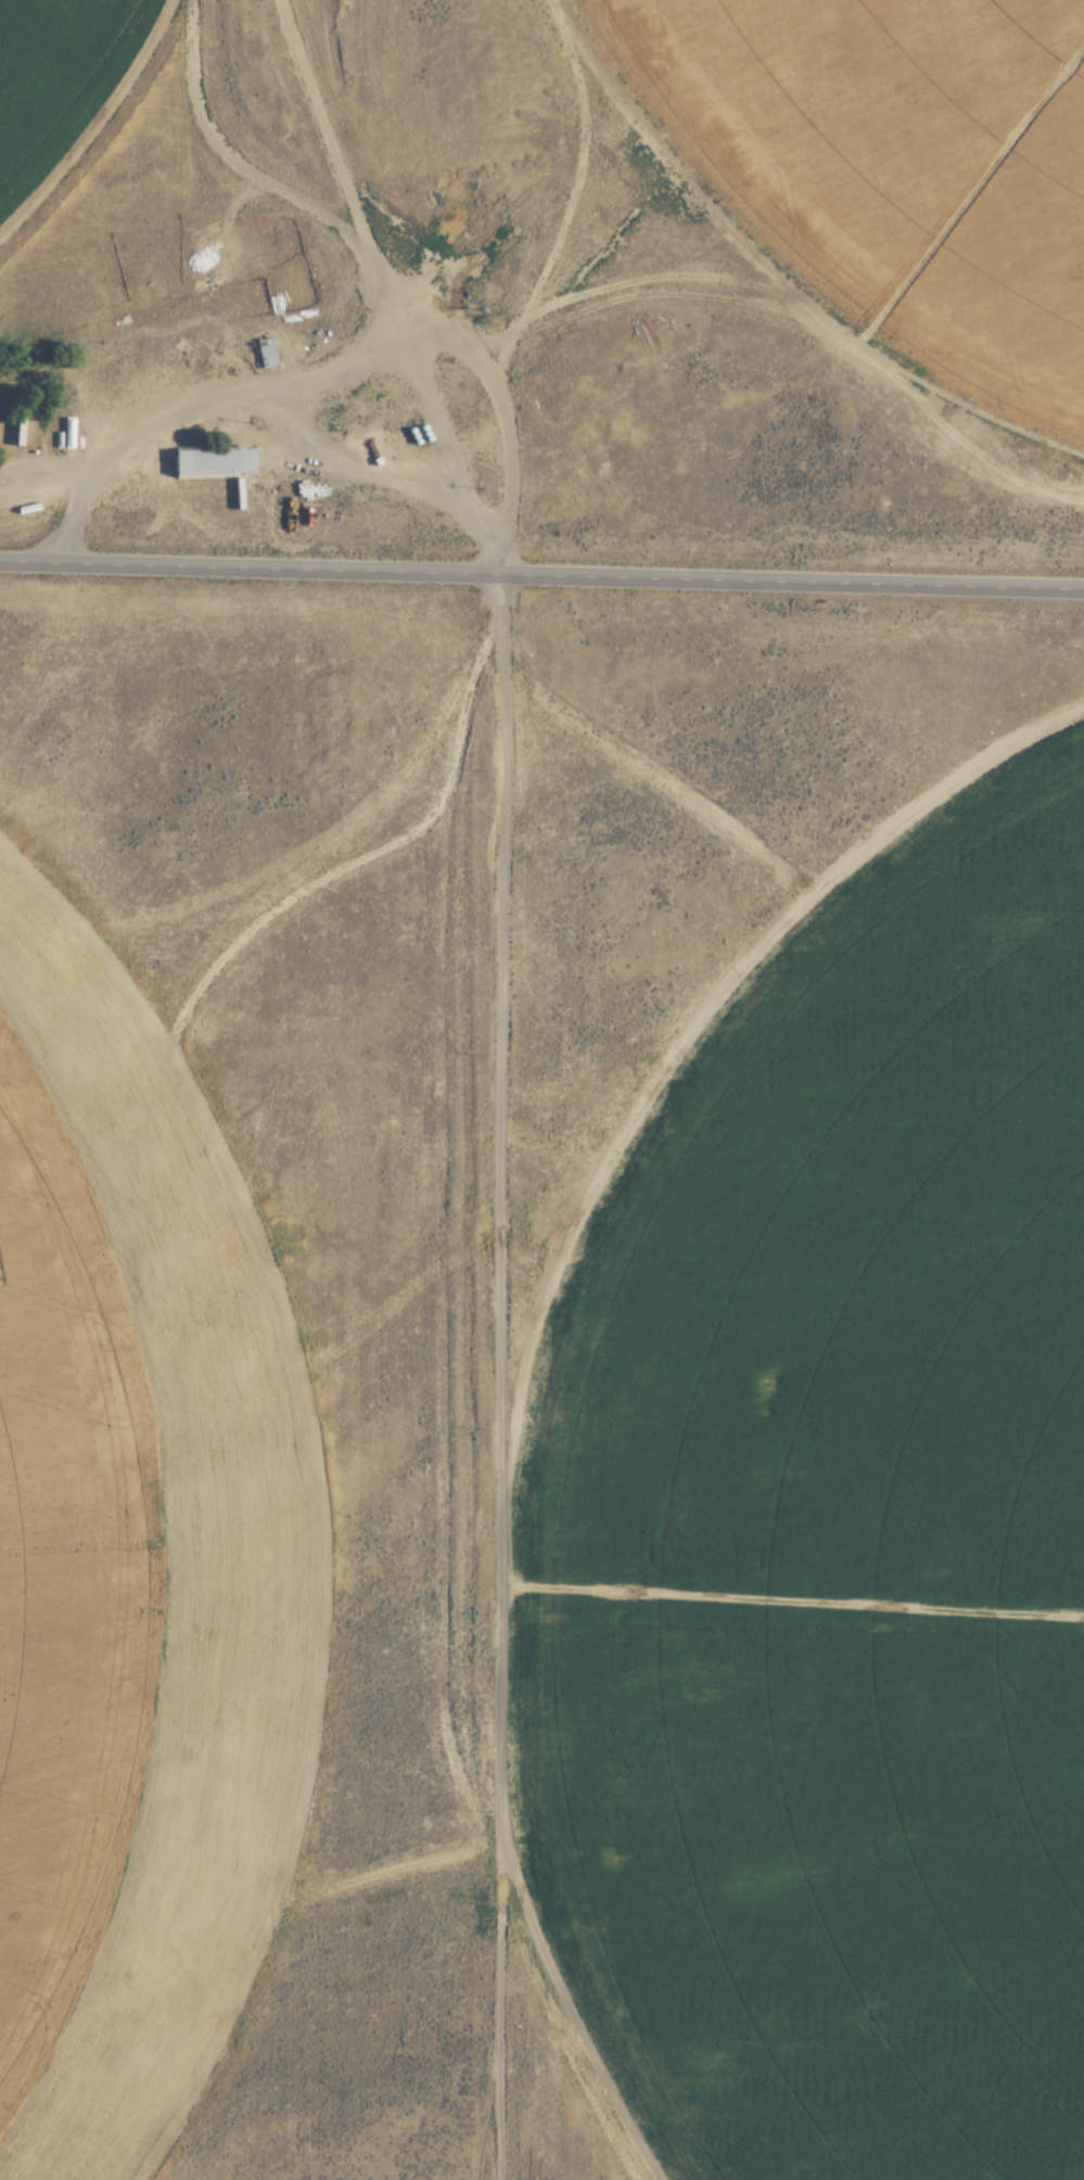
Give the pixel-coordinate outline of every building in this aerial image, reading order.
[(278,368),(274,339),(257,341),(262,371),(278,368)] [(25,437),(25,417),(9,417),(9,437),(25,437)] [(76,418),(62,418),(62,451),(81,451),(81,438),(76,438),(76,418)] [(258,450),(175,451),(175,480),(258,479),(258,450)]
